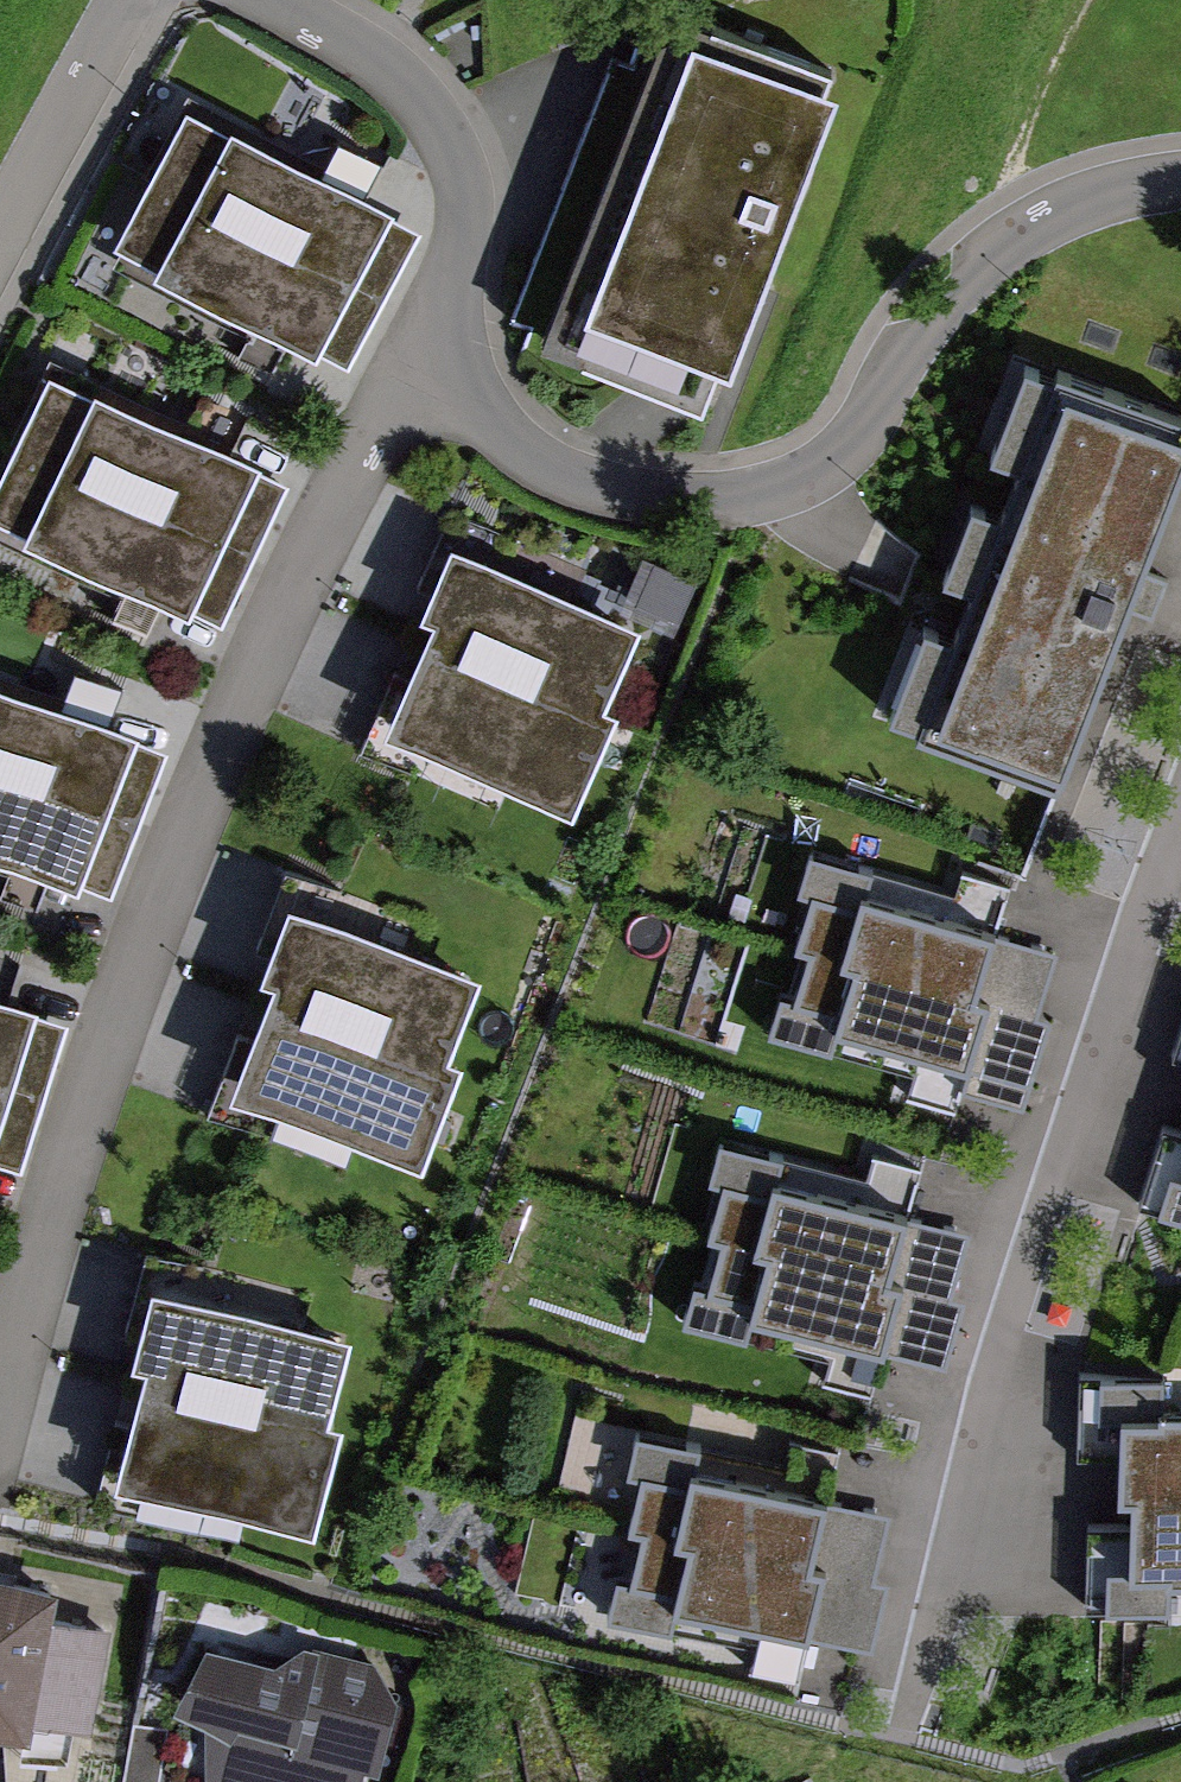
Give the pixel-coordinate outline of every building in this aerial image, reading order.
[(832,93),(674,30),(548,347),(706,409),(832,93)] [(395,278),(420,232),(188,118),(117,262),(349,376),(373,317),(395,278)] [(291,489),(55,378),(0,495),(0,531),(222,635),(248,579),(269,534),(291,489)] [(1180,446),(1180,428),(1056,378),(919,720),(1050,772),(1180,446)] [(395,731),(579,817),(624,723),(603,713),(643,629),(466,546),(433,616),(446,623),(426,665),(395,731)] [(168,750),(0,693),(0,860),(116,900),(136,841),(150,799),(168,750)] [(962,1087),(1002,935),(812,885),(772,1037),(962,1087)] [(449,1061),(484,978),(301,903),(266,987),(282,994),(267,1030),(239,1097),(424,1173),(467,1069),(449,1061)] [(68,1029),(0,1008),(0,1169),(24,1176),(35,1128),(52,1074),(68,1029)] [(1180,1069),(1180,1034),(1171,1066),(1180,1069)] [(1159,1127),(1131,1216),(1180,1231),(1180,1133),(1159,1127)] [(688,1311),(883,1363),(886,1313),(907,1217),(734,1166),(688,1311)] [(114,1474),(314,1526),(342,1419),(328,1415),(350,1328),(152,1276),(133,1349),(145,1352),(144,1363),(133,1404),(114,1474)] [(1171,1413),(1172,1377),(1080,1376),(1079,1463),(1119,1464),(1118,1514),(1129,1517),(1129,1531),(1089,1530),(1088,1614),(1166,1615),(1167,1587),(1180,1587),(1180,1414),(1171,1413)] [(807,1651),(832,1508),(648,1468),(616,1609),(807,1651)] [(4,1734),(9,1781),(120,1781),(127,1751),(90,1727),(110,1625),(54,1610),(60,1576),(0,1563),(0,1733),(4,1734)] [(209,1640),(175,1698),(205,1717),(203,1781),(361,1781),(363,1767),(381,1770),(395,1695),(375,1661),(306,1641),(276,1658),(209,1640)] [(133,1720),(127,1751),(120,1781),(157,1781),(168,1727),(133,1720)]
